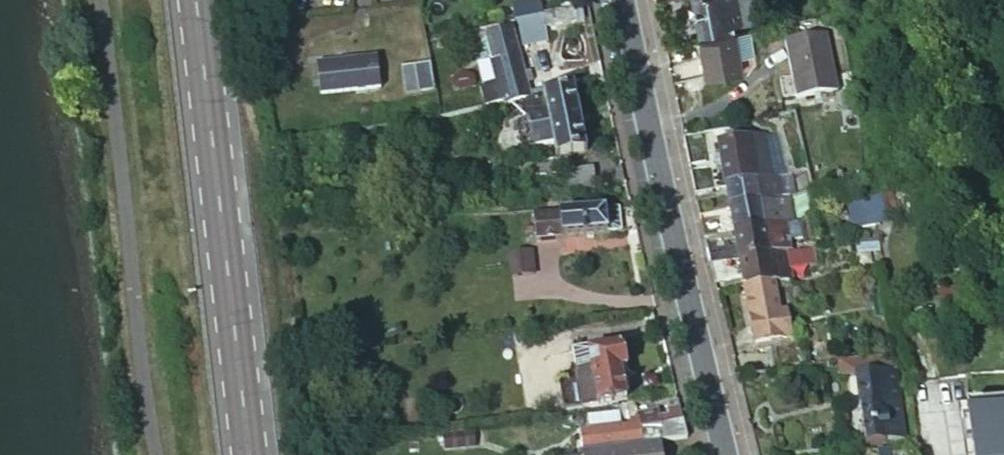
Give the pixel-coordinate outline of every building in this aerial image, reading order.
[(703,37),(764,27),(760,0),(696,0),(703,37)] [(541,20),(544,19),(541,5),(512,10),(515,25),(541,20)] [(575,13),(544,19),(541,20),(543,31),(576,24),(575,13)] [(541,20),(515,25),(517,36),(543,31),(541,20)] [(504,104),(526,99),(523,84),(520,73),(512,34),(489,39),(496,70),(503,101),(504,104)] [(741,39),(701,45),(708,82),(744,75),(742,62),(757,59),(753,36),(752,36),(741,39)] [(789,47),(798,102),(842,96),(831,39),(789,47)] [(317,90),(378,88),(377,55),(316,56),(317,90)] [(428,60),(399,66),(404,93),(433,87),(428,60)] [(485,105),(503,101),(496,70),(481,73),(485,89),(482,91),(485,105)] [(528,71),(520,73),(523,84),(530,83),(528,71)] [(578,120),(573,90),(543,96),(546,116),(534,118),(530,119),(536,151),(553,148),(557,164),(585,159),(581,137),(578,120)] [(546,116),(543,96),(531,98),(534,118),(546,116)] [(590,118),(578,120),(581,137),(593,135),(590,118)] [(536,151),(530,119),(515,121),(521,153),(536,151)] [(730,189),(788,180),(780,138),(722,149),(724,157),(726,172),(730,189)] [(720,173),(726,172),(724,157),(717,158),(720,173)] [(593,173),(568,176),(570,197),(597,194),(593,173)] [(570,197),(568,176),(554,178),(557,199),(570,197)] [(730,189),(733,212),(792,201),(788,180),(730,189)] [(733,212),(737,234),(784,225),(784,220),(795,218),(792,201),(733,212)] [(801,218),(802,221),(806,243),(820,241),(819,236),(878,225),(873,202),(801,218)] [(620,212),(532,224),(535,248),(614,237),(623,236),(620,212)] [(784,225),(737,234),(739,248),(711,253),(713,260),(714,267),(769,258),(769,255),(790,251),(787,238),(798,236),(796,222),(784,225)] [(714,267),(719,285),(746,281),(747,293),(778,287),(794,285),(792,271),(816,267),(814,255),(789,259),(789,254),(769,258),(714,267)] [(533,260),(512,261),(514,282),(534,280),(533,260)] [(778,287),(747,293),(752,322),(783,317),(782,313),(786,311),(793,311),(791,294),(779,296),(778,287)] [(783,317),(752,322),(756,347),(791,342),(786,311),(782,313),(783,317)] [(611,406),(626,404),(622,376),(626,375),(623,351),(611,352),(610,347),(572,352),(578,410),(611,406)] [(896,355),(827,367),(827,370),(839,369),(839,382),(857,380),(865,447),(907,442),(896,355)] [(779,367),(780,376),(796,373),(794,366),(779,367)] [(964,400),(970,454),(1003,454),(1003,396),(964,400)] [(670,428),(685,426),(683,417),(683,413),(668,415),(670,428)] [(641,449),(659,447),(657,430),(656,421),(638,424),(639,431),(641,449)] [(659,447),(687,443),(686,438),(685,426),(670,428),(657,430),(659,447)] [(639,431),(579,439),(581,454),(598,454),(641,449),(639,431)] [(687,443),(659,447),(641,449),(598,454),(689,454),(687,443)]
